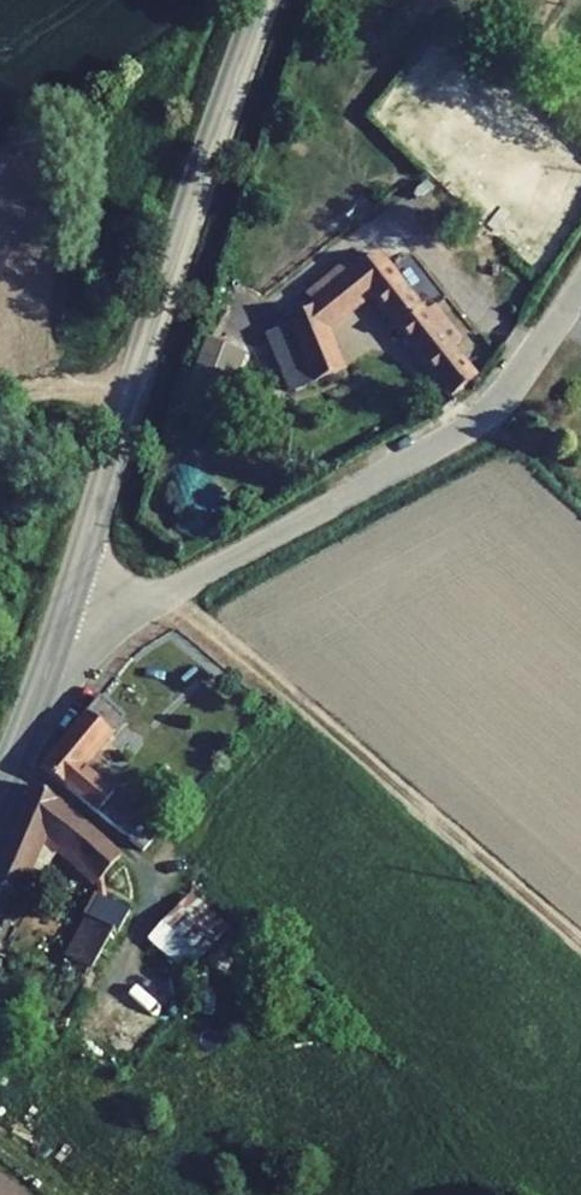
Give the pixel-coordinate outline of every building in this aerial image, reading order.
[(370,237),(293,292),(296,319),(283,326),(301,356),(330,344),(310,309),(361,273),(434,376),(459,360),(437,330),(426,316),(436,308),(422,288),(411,296),(370,237)] [(293,292),(272,307),(283,326),(296,319),(293,292)] [(446,323),(436,308),(426,316),(437,330),(446,323)] [(219,421),(247,353),(206,337),(178,404),(219,421)] [(99,698),(86,714),(110,735),(122,719),(99,698)] [(86,714),(43,769),(110,827),(119,816),(111,810),(117,803),(80,771),(110,735),(86,714)] [(0,857),(0,891),(8,895),(32,841),(48,855),(54,850),(96,883),(117,858),(30,785),(0,857)] [(174,886),(140,926),(175,956),(210,917),(174,886)] [(99,902),(57,988),(83,1000),(108,942),(117,947),(129,918),(99,902)]
